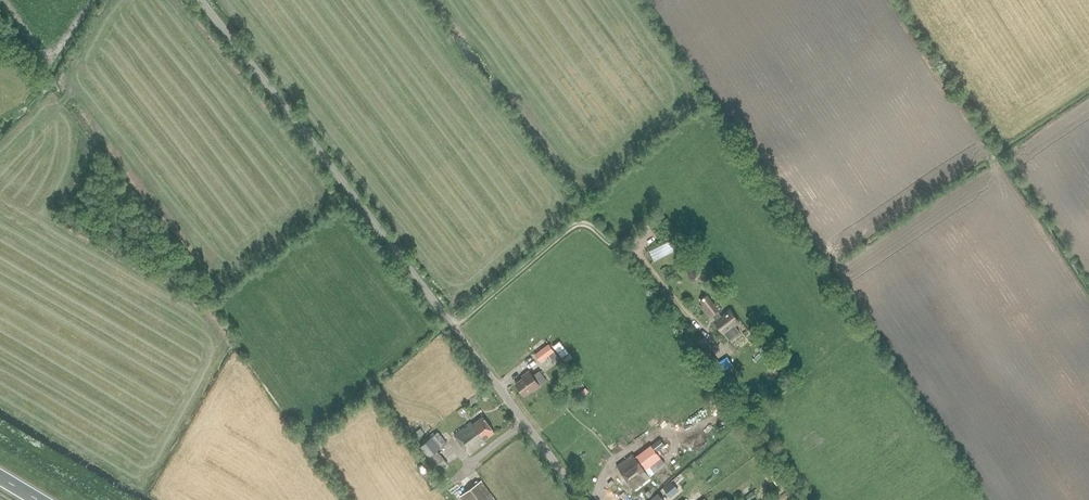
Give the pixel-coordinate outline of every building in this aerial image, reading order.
[(700,305),(710,318),(713,316),(716,320),(715,322),(723,332),(724,332),(729,338),(739,331),(739,332),(739,331),(734,324),(738,321),(730,310),(722,316),(718,312),(721,310),(715,302),(713,304),(706,295),(700,300),(703,303),(700,305)] [(548,344),(534,354),(539,361),(548,355),(553,350),(548,344)] [(721,357),(708,345),(700,352),(711,361),(720,373),(733,364),(726,356),(723,359),(721,357)] [(522,376),(523,377),(515,383),(524,395),(531,389),(533,391),(540,386),(539,385),(546,380),(539,370),(532,375),(529,371),(522,376)] [(473,424),(471,422),(455,434),(469,454),(486,442),(484,439),(494,432),(482,417),(473,424)] [(443,459),(437,451),(447,443),(438,432),(421,446),(429,457),(427,459),(434,466),(443,459)] [(660,439),(651,446),(656,451),(664,445),(660,439)] [(644,470),(635,457),(633,454),(616,465),(634,489),(650,477),(644,470)] [(481,479),(460,494),(464,499),(496,499),(481,479)] [(679,491),(671,480),(662,487),(670,498),(679,491)]
